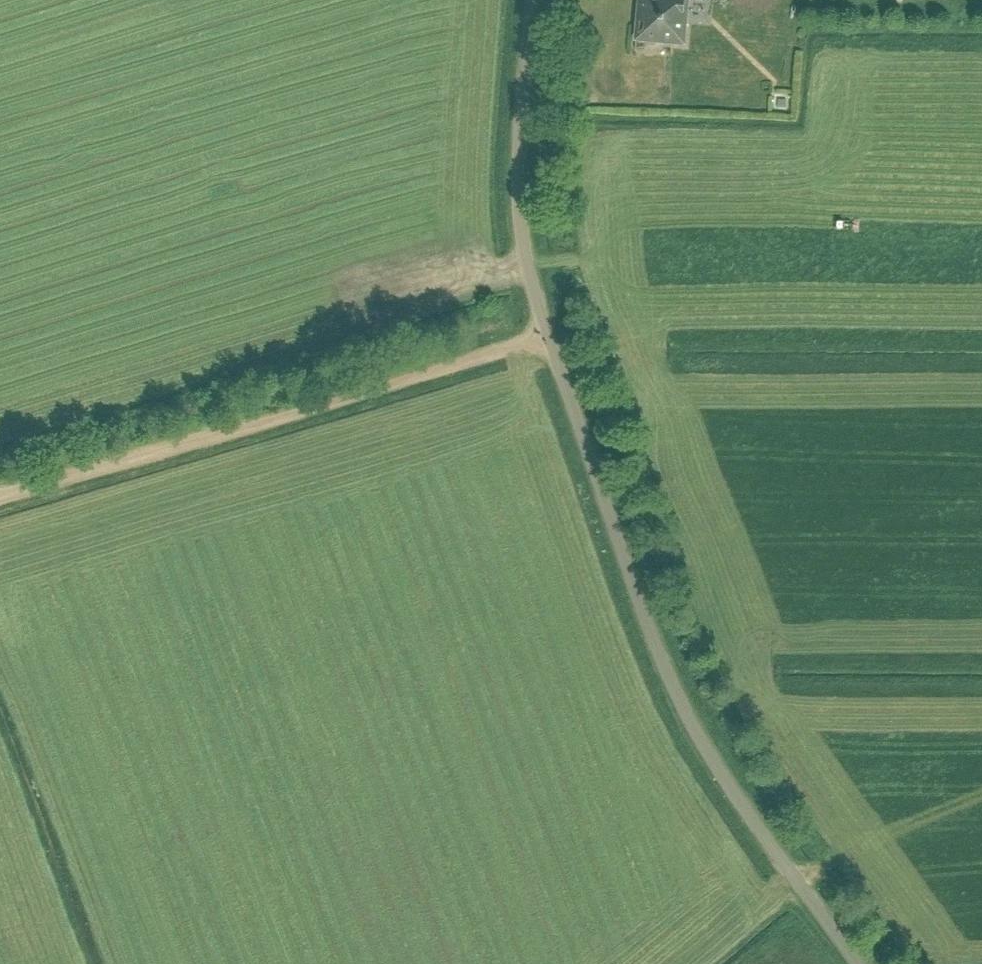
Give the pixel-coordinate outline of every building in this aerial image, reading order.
[(636,39),(684,43),(688,0),(640,0),(636,39)] [(769,0),(738,0),(738,22),(768,23),(769,0)]
